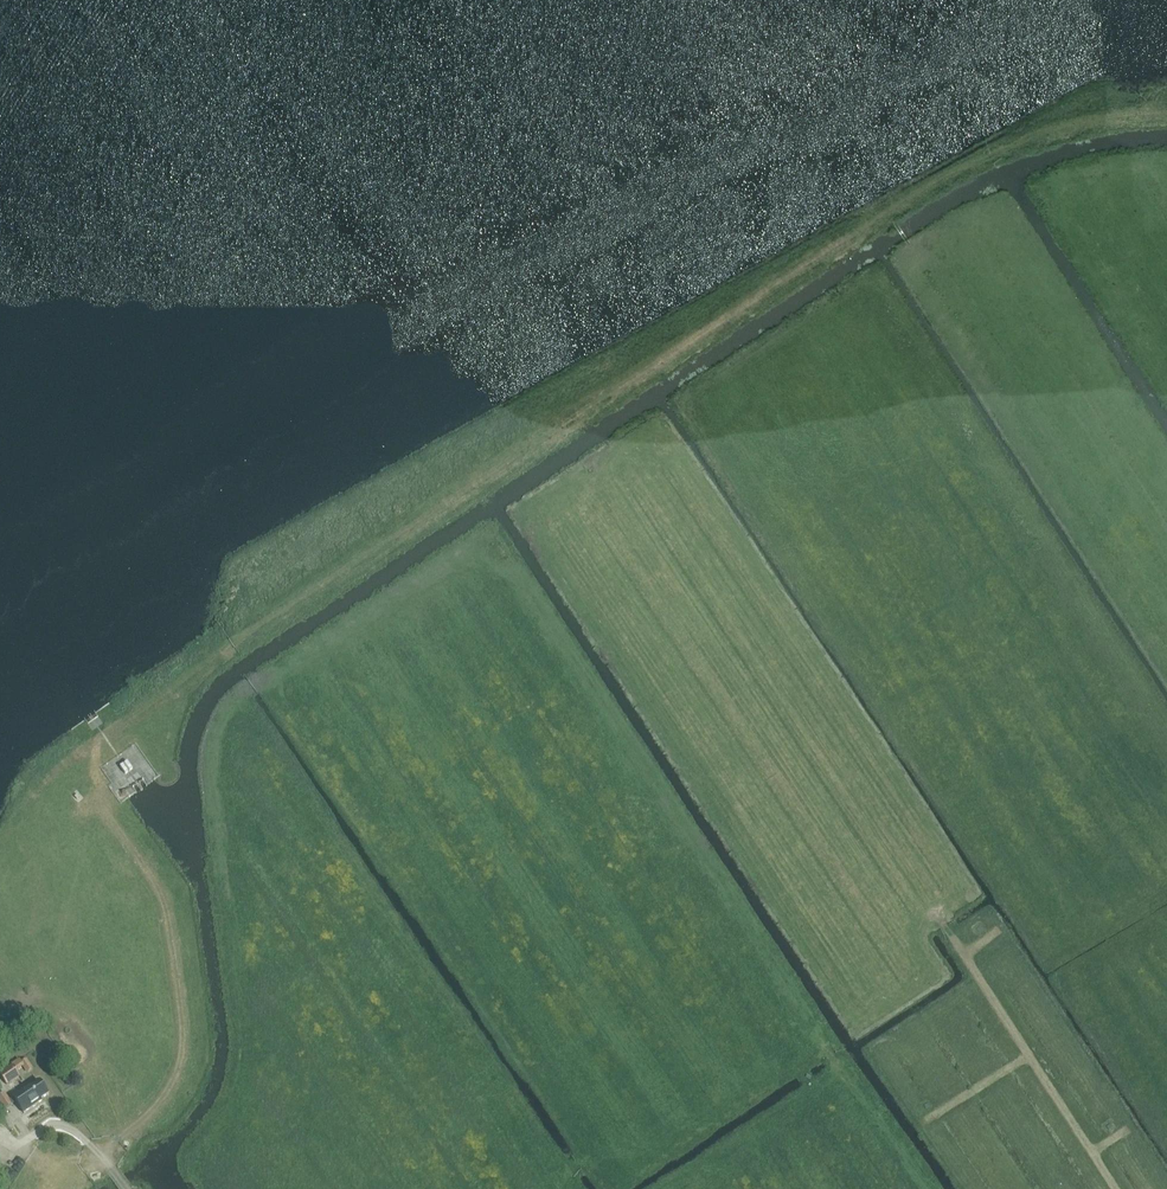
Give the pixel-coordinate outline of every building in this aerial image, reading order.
[(128,761),(119,767),(125,775),(133,769),(128,761)] [(0,1072),(0,1076),(4,1082),(9,1078),(11,1082),(20,1076),(13,1064),(0,1072)] [(48,1094),(39,1081),(31,1086),(30,1084),(12,1096),(24,1113),(42,1101),(40,1100),(48,1094)] [(0,1096),(0,1102),(5,1109),(12,1105),(4,1093),(0,1096)]
